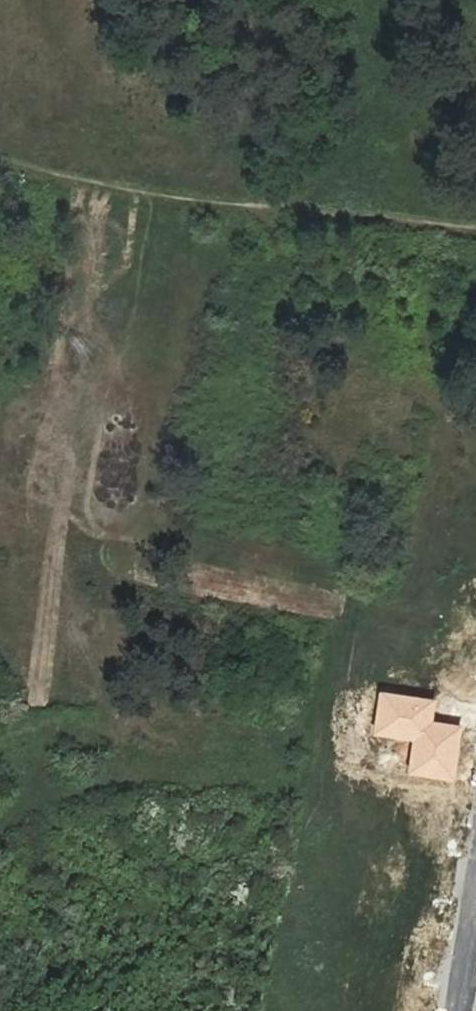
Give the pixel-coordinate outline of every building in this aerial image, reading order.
[(438,698),(381,689),(374,735),(414,741),(409,773),(453,779),(461,726),(434,722),(438,698)]
